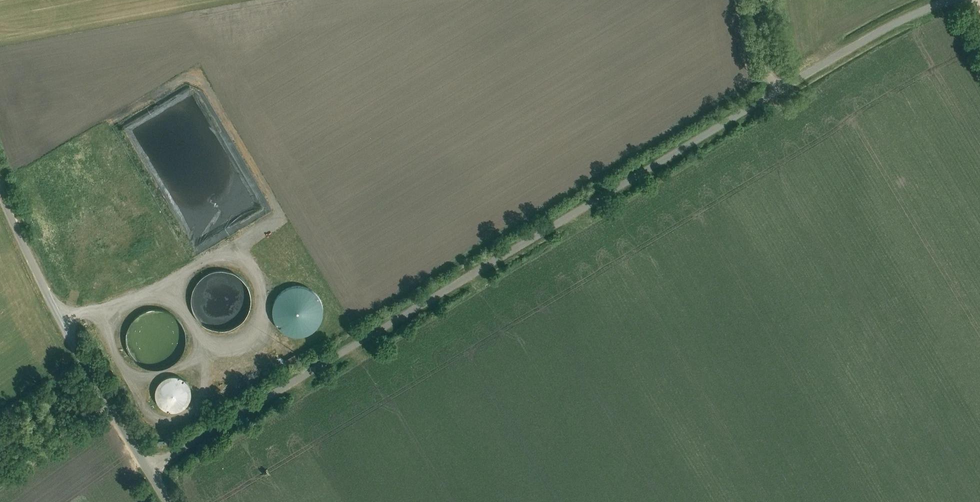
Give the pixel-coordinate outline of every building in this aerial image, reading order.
[(239,324),(248,279),(207,271),(198,316),(239,324)] [(322,327),(310,284),(285,291),(286,295),(279,297),(282,308),(279,309),(287,337),(322,327)] [(292,346),(288,348),(293,359),(297,357),(292,346)] [(180,377),(176,376),(172,376),(167,377),(163,379),(160,382),(157,385),(156,390),(155,394),(156,399),(158,403),(160,406),(164,409),(168,411),(173,412),(177,411),(181,410),(185,407),(188,404),(190,400),(191,395),(191,391),(190,387),(187,383),(184,380),(180,377)]
